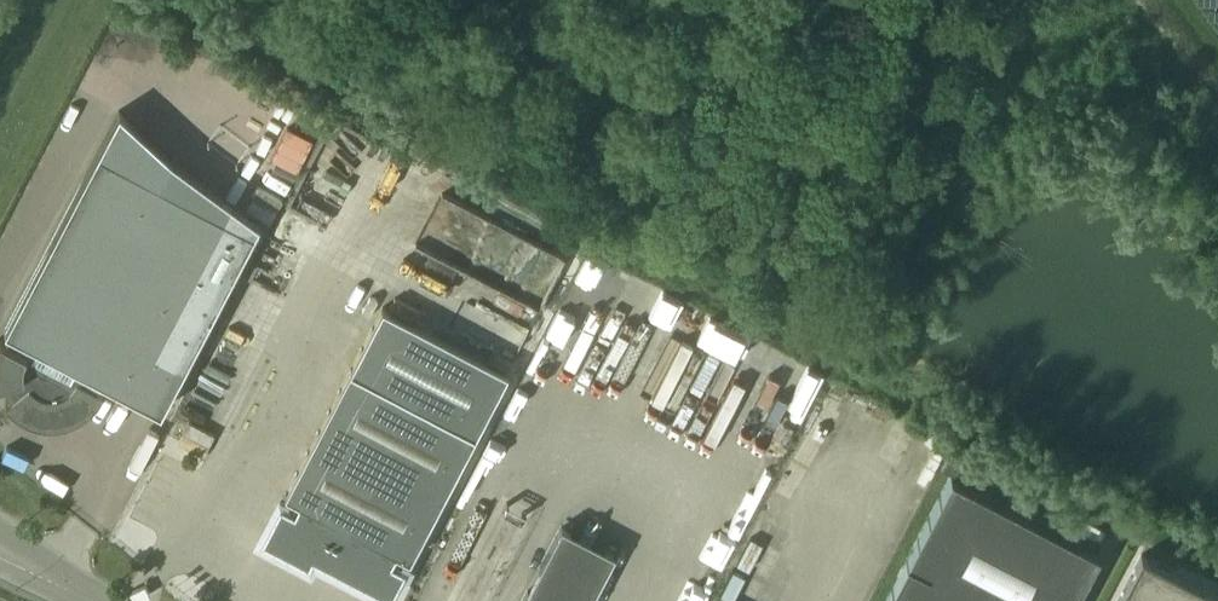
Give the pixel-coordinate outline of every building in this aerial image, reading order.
[(3,381),(5,385),(7,389),(9,393),(12,397),(6,401),(8,404),(11,406),(13,409),(16,411),(19,413),(22,415),(26,417),(29,418),(33,420),(36,421),(40,422),(43,422),(47,423),(51,423),(54,423),(58,422),(60,422),(63,422),(65,421),(68,420),(70,420),(73,419),(75,418),(77,417),(79,416),(82,414),(84,413),(86,411),(88,410),(90,408),(92,406),(94,404),(96,401),(99,398),(101,394),(103,390),(97,387),(101,379),(161,410),(255,231),(260,222),(172,159),(119,110),(99,149),(4,329),(11,332),(6,340),(0,337),(0,382),(3,381)] [(284,147),(258,191),(280,204),(305,160),(284,147)] [(548,333),(571,343),(597,289),(615,298),(629,269),(587,249),(548,333)] [(350,369),(260,541),(308,566),(313,557),(391,597),(476,434),(508,372),(383,307),(350,369)] [(722,350),(733,325),(699,309),(688,334),(722,350)] [(891,600),(1074,600),(1099,553),(960,476),(891,600)] [(741,481),(725,529),(746,536),(762,488),(741,481)] [(562,525),(522,600),(589,600),(615,552),(562,525)] [(675,600),(676,600),(708,600),(738,541),(712,528),(675,600)] [(1175,571),(1142,554),(1117,600),(1159,600),(1175,571)] [(1207,588),(1175,571),(1159,600),(1200,600),(1207,588)] [(1207,588),(1200,600),(1217,600),(1217,593),(1207,588)]
